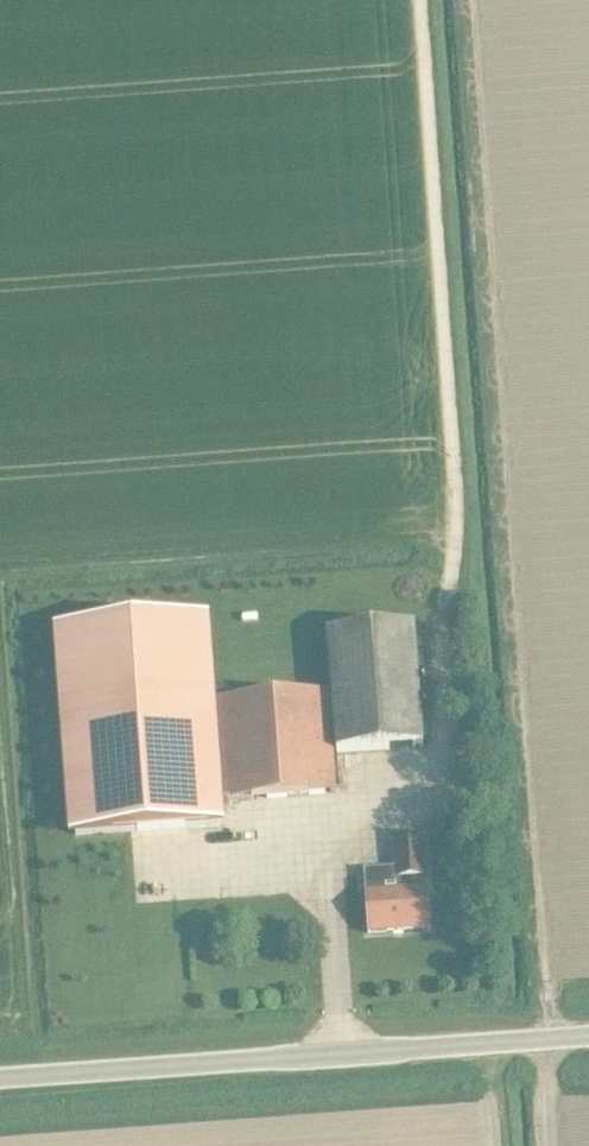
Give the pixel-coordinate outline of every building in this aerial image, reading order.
[(201,616),(59,626),(75,834),(217,823),(201,616)] [(365,628),(326,631),(334,751),(421,745),(412,625),(376,628),(375,617),(364,618),(365,628)] [(223,798),(333,790),(326,692),(216,699),(223,798)] [(366,932),(428,927),(422,835),(390,837),(392,877),(397,877),(397,887),(363,889),(366,932)]
